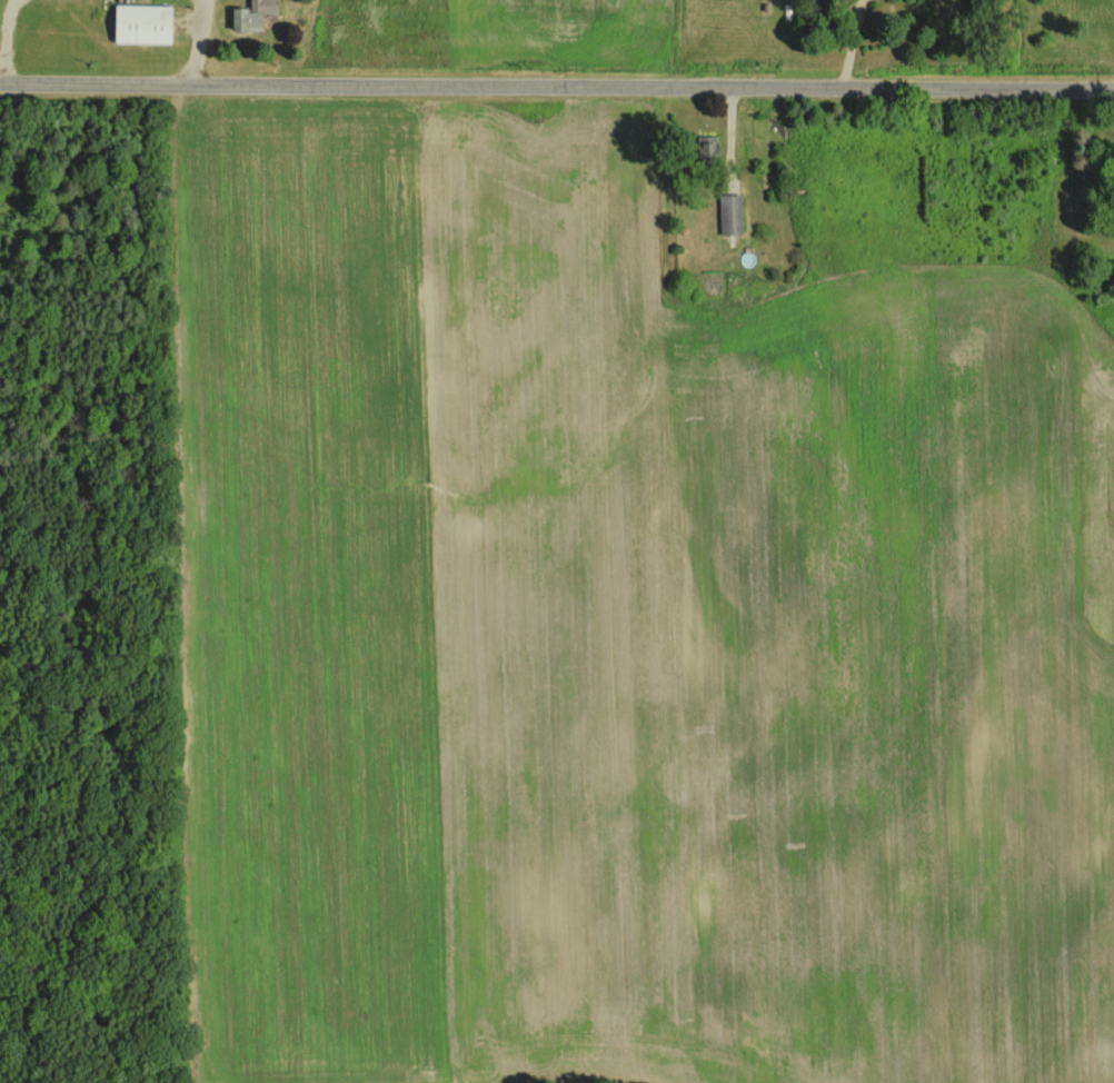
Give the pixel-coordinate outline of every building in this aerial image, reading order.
[(248,6),(230,6),(231,29),(260,29),(260,12),(275,11),(275,0),(248,0),(248,6)] [(112,41),(169,42),(170,4),(113,4),(112,41)] [(716,135),(696,135),(695,156),(715,157),(716,135)] [(740,193),(718,194),(719,234),(741,233),(740,193)]
